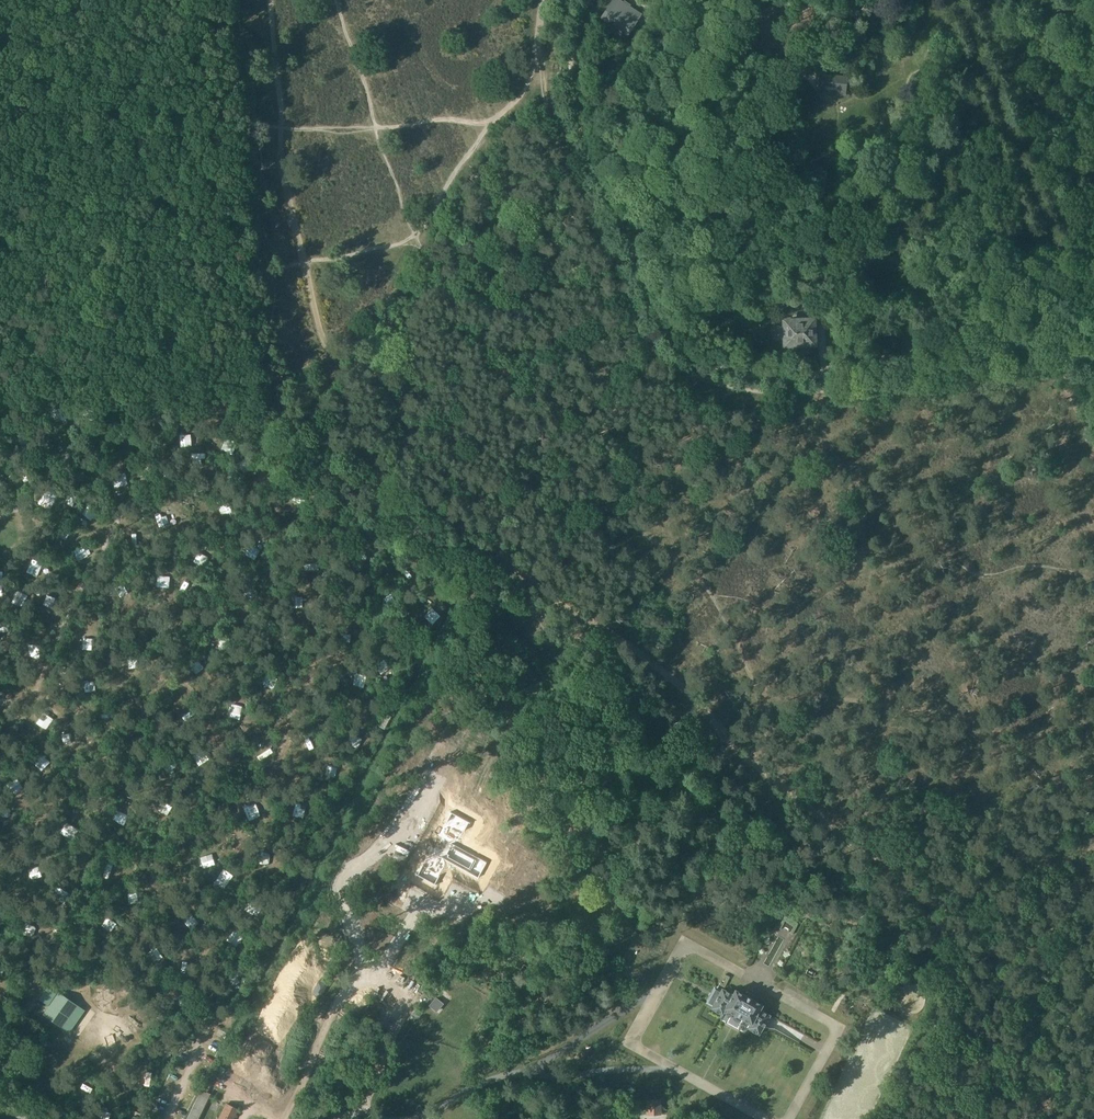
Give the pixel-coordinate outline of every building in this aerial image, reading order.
[(631,17),(635,9),(620,0),(613,0),(601,18),(628,35),(637,21),(631,17)] [(825,69),(819,68),(816,87),(826,89),(827,86),(837,87),(836,93),(845,94),(847,77),(824,74),(825,69)] [(813,289),(801,289),(802,306),(814,306),(813,289)] [(812,320),(784,321),(785,344),(813,343),(812,320)] [(379,726),(385,729),(391,716),(385,713),(379,726)] [(469,829),(449,818),(441,833),(438,832),(429,848),(432,850),(423,865),(443,876),(451,861),(474,873),(483,857),(460,844),(469,829)] [(48,987),(40,999),(50,1005),(57,995),(57,994),(58,993),(48,987)] [(713,1006),(712,1008),(722,1014),(719,1019),(746,1034),(749,1028),(759,1034),(763,1028),(763,1027),(770,1015),(760,1009),(762,1005),(753,1000),(754,999),(752,999),(746,995),(745,994),(744,995),(735,990),(733,994),(723,989),(722,990),(713,1006)] [(59,994),(45,1016),(62,1028),(77,1006),(59,994)] [(188,1118),(201,1118),(213,1095),(209,1093),(213,1085),(206,1082),(188,1118)] [(661,1099),(648,1099),(648,1113),(661,1113),(661,1099)] [(218,1118),(235,1118),(239,1110),(226,1104),(218,1118)]
